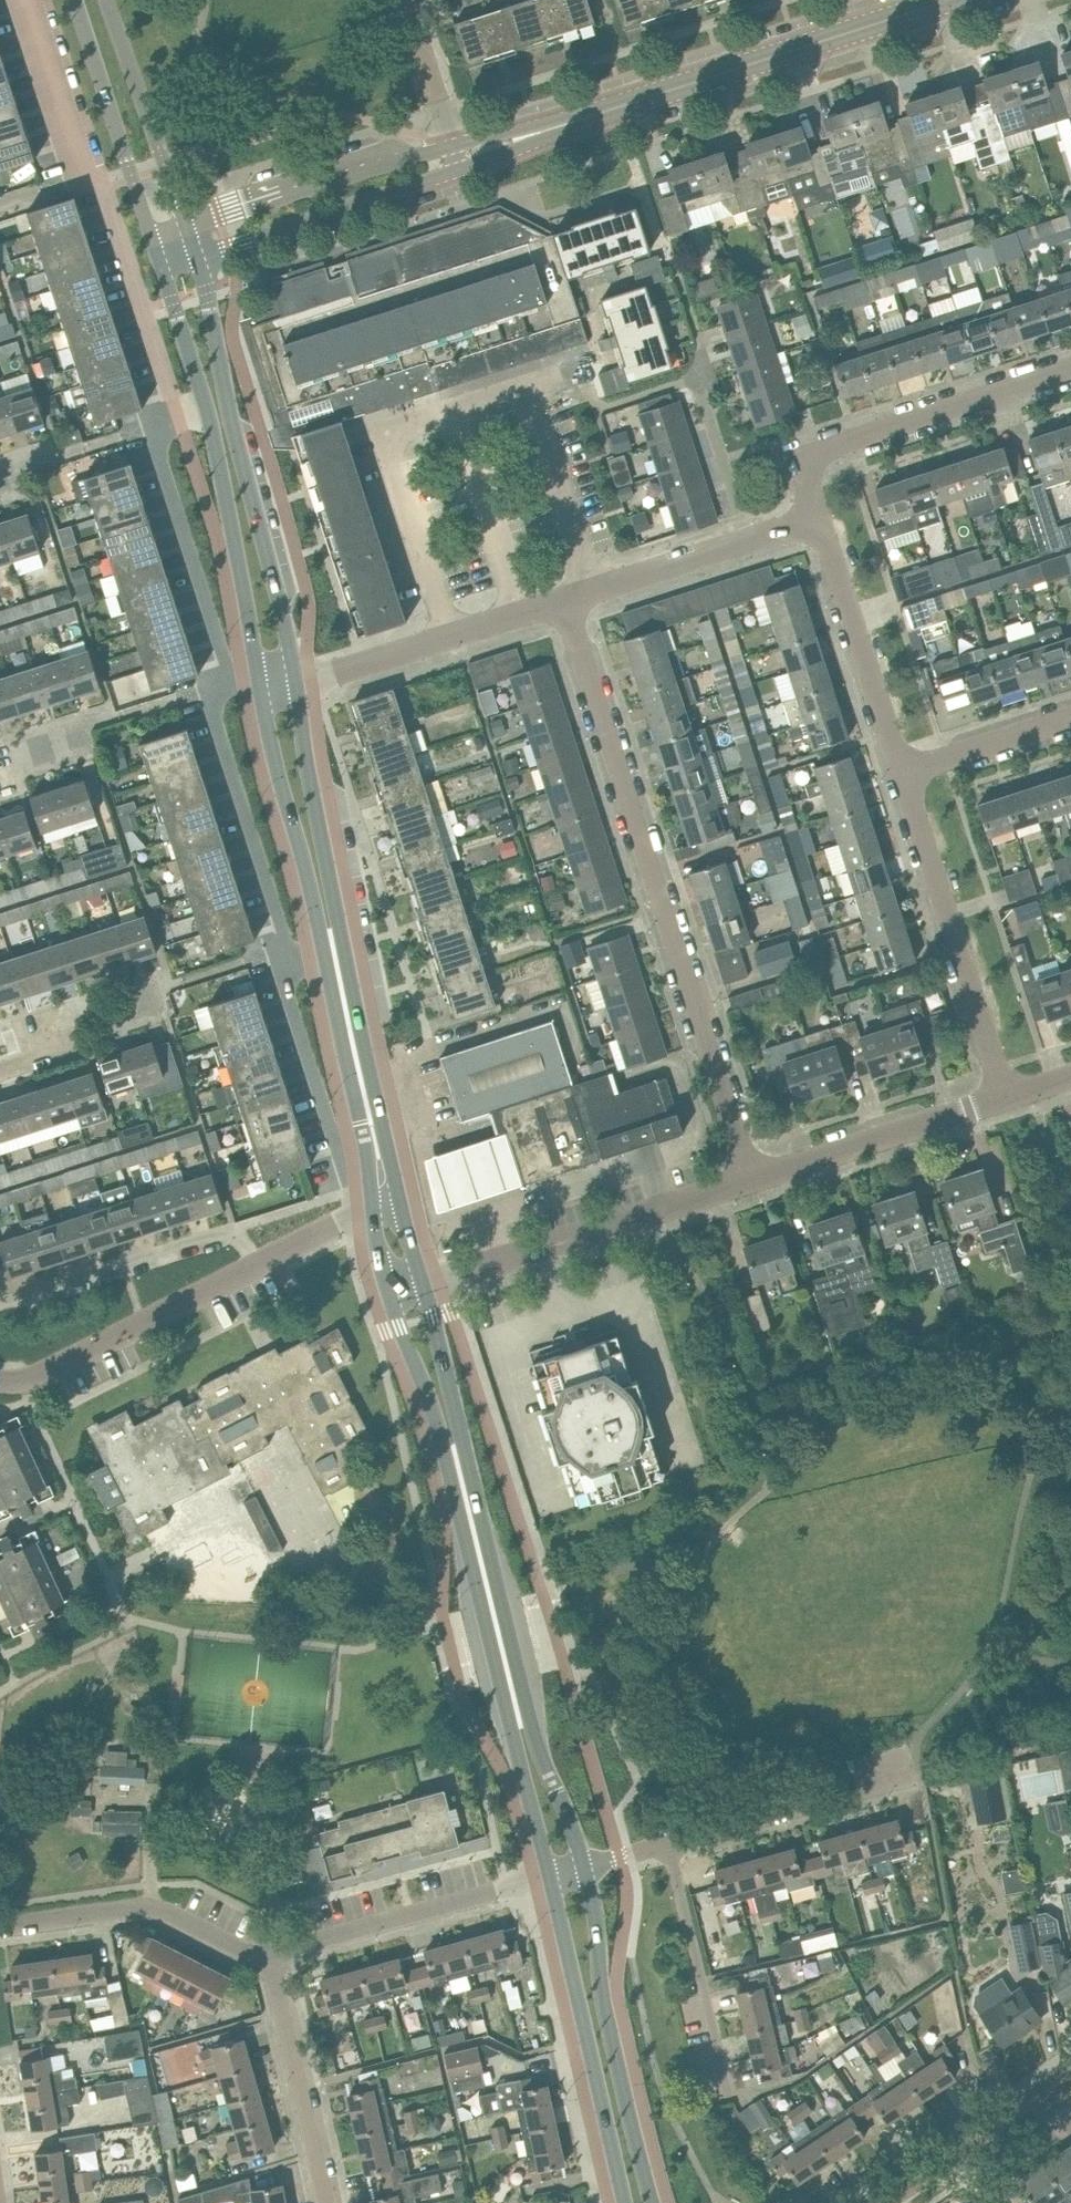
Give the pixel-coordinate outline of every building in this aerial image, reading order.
[(518,2),(531,43),(547,38),(548,42),(564,36),(552,0),(524,0),(518,2)] [(564,36),(580,31),(579,27),(595,22),(588,0),(552,0),(564,36)] [(624,27),(641,21),(642,25),(658,20),(651,0),(616,0),(624,27)] [(658,20),(674,15),(673,11),(688,6),(686,0),(651,0),(658,20)] [(518,2),(486,12),(501,57),(517,52),(515,48),(531,43),(518,2)] [(454,23),(467,63),(484,58),(485,62),(501,57),(486,12),(454,23)] [(1062,53),(1070,81),(1070,50),(1062,53)] [(1048,91),(1038,61),(1011,69),(1025,113),(1052,104),(1058,121),(1069,117),(1060,87),(1048,91)] [(4,62),(0,63),(0,84),(10,81),(4,62)] [(984,78),(987,87),(994,108),(982,112),(998,163),(1010,159),(1003,138),(1029,129),(1024,113),(1025,113),(1011,69),(984,78)] [(10,81),(0,84),(0,105),(16,100),(10,81)] [(1060,87),(1069,117),(1070,117),(1070,84),(1060,87)] [(970,116),(960,86),(933,95),(950,147),(970,140),(980,169),(998,163),(982,112),(970,116)] [(916,134),(904,138),(901,127),(900,127),(913,167),(926,163),(924,158),(950,149),(949,147),(950,147),(933,95),(906,103),(916,134)] [(16,100),(0,105),(0,126),(23,119),(16,100)] [(888,131),(879,101),(852,109),(872,171),(897,163),(900,171),(913,167),(900,127),(888,131)] [(825,118),(828,127),(835,148),(822,153),(831,182),(836,198),(852,193),(847,177),(870,170),(871,171),(872,171),(852,109),(825,118)] [(23,119),(0,126),(0,147),(29,138),(23,119)] [(811,156),(801,126),(775,134),(794,194),(831,182),(822,153),(811,156)] [(775,134),(747,143),(757,173),(745,178),(754,206),(794,194),(775,134)] [(0,147),(0,170),(7,168),(35,159),(29,138),(0,147)] [(733,181),(723,151),(698,159),(711,202),(719,199),(732,213),(754,206),(745,178),(733,181)] [(662,204),(659,198),(670,234),(689,228),(683,211),(711,202),(698,159),(669,168),(679,199),(662,204)] [(0,170),(0,179),(10,176),(7,168),(0,170)] [(75,196),(70,198),(27,211),(34,231),(81,216),(75,196)] [(594,217),(573,224),(573,227),(553,233),(568,277),(584,272),(583,269),(587,268),(608,261),(629,254),(633,253),(633,256),(650,251),(648,245),(644,232),(640,220),(636,206),(616,213),(615,210),(594,217)] [(580,316),(577,307),(575,298),(568,277),(553,233),(548,235),(521,222),(499,210),(349,259),(333,264),(334,270),(328,272),(326,266),(325,266),(329,279),(297,290),(293,277),(273,283),(283,315),(251,325),(278,409),(329,393),(352,405),(384,395),(388,407),(589,341),(580,316)] [(87,235),(81,216),(34,231),(40,250),(87,235)] [(1046,234),(1059,230),(1055,217),(1041,221),(1046,234)] [(1046,234),(1041,221),(1016,230),(1020,242),(1018,243),(1021,252),(1047,244),(1044,235),(1046,234)] [(1010,245),(1018,243),(1020,242),(1016,230),(991,238),(995,250),(996,249),(999,258),(1013,254),(1010,245)] [(93,254),(87,235),(40,250),(46,269),(93,254)] [(893,236),(875,242),(882,263),(900,257),(893,236)] [(923,256),(938,250),(934,236),(918,241),(923,256)] [(995,250),(991,238),(966,246),(970,259),(968,260),(971,268),(981,264),(979,255),(995,250)] [(968,260),(970,259),(966,246),(940,254),(944,267),(968,260)] [(100,273),(93,254),(46,269),(52,288),(100,273)] [(639,287),(646,285),(666,278),(658,254),(631,263),(639,287)] [(944,267),(940,254),(915,263),(919,276),(917,276),(920,285),(937,279),(934,271),(944,267)] [(847,279),(842,263),(819,270),(825,286),(847,279)] [(894,283),(917,276),(919,276),(915,263),(890,271),(894,283)] [(1058,273),(1064,290),(1070,313),(1070,269),(1058,273)] [(894,283),(890,271),(864,280),(868,292),(894,283)] [(106,292),(100,273),(52,288),(58,307),(106,292)] [(868,292),(864,280),(828,291),(832,304),(846,299),(868,292)] [(702,282),(693,285),(698,299),(707,296),(702,282)] [(609,314),(617,339),(625,364),(624,364),(629,381),(672,367),(666,347),(668,346),(654,304),(652,304),(646,285),(639,287),(601,299),(607,315),(609,314)] [(978,286),(952,293),(956,307),(982,299),(978,286)] [(1064,290),(1038,299),(1049,330),(1070,322),(1070,313),(1064,290)] [(832,304),(828,291),(813,296),(817,309),(832,304)] [(112,311),(106,292),(58,307),(65,327),(112,311)] [(755,293),(719,305),(725,324),(727,323),(731,335),(765,323),(755,293)] [(575,298),(577,307),(584,305),(581,296),(575,298)] [(1049,330),(1038,299),(1013,307),(1023,338),(1049,330)] [(584,305),(577,307),(580,316),(586,314),(584,305)] [(1023,338),(1013,307),(988,315),(998,346),(1023,338)] [(962,323),(957,308),(932,316),(947,362),(973,354),(962,323)] [(118,330),(112,311),(65,327),(71,345),(118,330)] [(998,346),(988,315),(962,323),(973,354),(998,346)] [(947,362),(932,316),(907,324),(922,371),(947,362)] [(0,326),(0,339),(15,334),(16,334),(12,322),(11,322),(0,326)] [(765,323),(731,335),(735,346),(732,347),(738,365),(775,353),(765,323)] [(907,324),(881,333),(886,348),(897,379),(922,371),(907,324)] [(124,349),(118,330),(71,345),(77,364),(124,349)] [(21,352),(17,339),(0,344),(0,359),(21,352)] [(826,363),(819,339),(808,342),(815,367),(826,363)] [(897,379),(886,348),(861,356),(872,387),(897,379)] [(130,368),(124,349),(77,364),(83,383),(130,368)] [(775,353),(738,365),(744,383),(747,382),(750,394),(784,382),(793,379),(784,350),(775,353)] [(861,356),(836,364),(846,395),(872,387),(861,356)] [(605,390),(606,394),(630,387),(628,381),(629,381),(624,364),(599,372),(605,390)] [(136,387),(130,368),(83,383),(89,402),(136,387)] [(599,372),(588,376),(594,394),(605,390),(599,372)] [(751,406),(757,424),(794,412),(784,382),(750,394),(754,405),(751,406)] [(44,421),(33,387),(6,396),(17,430),(44,421)] [(96,423),(137,410),(143,408),(136,387),(89,402),(96,423)] [(6,396),(0,398),(0,435),(17,430),(6,396)] [(684,419),(678,401),(641,413),(651,443),(685,432),(681,420),(684,419)] [(304,451),(310,449),(312,457),(308,458),(308,459),(351,445),(346,431),(342,419),(333,422),(324,418),(307,423),(303,432),(294,435),(294,437),(299,435),(304,451)] [(1055,430),(1057,438),(1070,477),(1070,425),(1055,430)] [(79,428),(67,431),(71,444),(83,440),(79,428)] [(626,429),(610,434),(616,453),(632,448),(626,429)] [(1055,430),(1029,438),(1031,446),(1036,459),(1039,470),(1042,481),(1044,486),(1070,477),(1057,438),(1055,430)] [(688,443),(685,432),(651,443),(660,472),(697,460),(691,442),(688,443)] [(313,475),(318,473),(320,482),(316,483),(316,484),(359,470),(351,445),(308,459),(313,475)] [(1003,447),(977,455),(980,463),(988,487),(995,508),(1008,503),(1001,482),(1025,474),(1016,447),(1005,451),(1003,447)] [(977,455),(952,463),(955,471),(962,495),(969,516),(995,508),(988,487),(980,463),(977,455)] [(703,478),(697,460),(660,472),(670,502),(704,491),(700,479),(703,478)] [(138,481),(131,462),(84,477),(90,496),(138,481)] [(952,463),(927,471),(929,479),(937,503),(962,495),(955,471),(952,463)] [(628,467),(612,473),(616,486),(632,481),(628,467)] [(321,500),(326,498),(328,507),(324,508),(324,509),(367,495),(359,470),(316,484),(321,500)] [(927,471),(902,480),(904,487),(917,528),(943,519),(937,503),(929,479),(927,471)] [(886,519),(873,524),(879,540),(885,538),(917,528),(904,487),(902,480),(876,488),(878,496),(886,519)] [(144,500),(138,481),(90,496),(96,516),(144,500)] [(618,488),(617,488),(621,500),(622,500),(633,496),(635,496),(631,483),(629,484),(621,487),(618,488)] [(679,532),(716,520),(710,501),(707,502),(704,491),(670,502),(679,532)] [(329,525),(333,523),(336,532),(331,533),(332,534),(375,520),(367,495),(324,509),(329,525)] [(150,519),(144,500),(96,516),(103,535),(150,519)] [(1051,551),(1063,547),(1052,508),(1039,511),(1051,551)] [(1051,551),(1039,511),(1025,516),(1037,555),(1051,551)] [(644,512),(632,515),(638,531),(649,527),(644,512)] [(40,550),(28,513),(1,522),(13,559),(40,550)] [(156,538),(150,519),(103,535),(109,554),(156,538)] [(337,550),(341,548),(344,557),(339,558),(340,559),(383,545),(375,520),(332,534),(337,550)] [(1,522),(0,522),(0,563),(13,559),(1,522)] [(162,557),(156,538),(109,554),(115,573),(162,557)] [(345,575),(349,573),(352,582),(347,583),(347,584),(391,570),(383,545),(340,559),(345,575)] [(1070,574),(1070,572),(1065,552),(1039,561),(1043,574),(1046,581),(1070,574)] [(987,572),(1008,565),(1004,553),(983,560),(987,572)] [(924,566),(917,568),(920,579),(934,575),(938,588),(962,580),(954,556),(930,563),(924,566)] [(168,576),(162,557),(115,573),(121,592),(168,576)] [(987,572),(983,560),(967,565),(971,577),(987,572)] [(1043,574),(1039,561),(1018,567),(1022,580),(1043,574)] [(766,593),(778,589),(775,578),(770,564),(758,568),(766,593)] [(754,597),(764,594),(766,593),(758,568),(746,572),(754,597)] [(903,572),(891,576),(898,600),(911,596),(932,590),(938,588),(934,575),(920,579),(917,568),(903,572)] [(353,600),(357,598),(360,607),(355,608),(368,604),(399,594),(391,570),(347,584),(353,600)] [(773,620),(808,609),(796,571),(775,578),(778,589),(766,593),(764,594),(773,620)] [(994,590),(1013,584),(1009,571),(990,577),(994,590)] [(741,601),(754,597),(746,572),(733,576),(741,601)] [(175,596),(168,576),(121,592),(127,612),(175,596)] [(729,605),(741,601),(733,576),(721,580),(729,605)] [(994,590),(990,577),(972,583),(977,596),(994,590)] [(717,609),(726,606),(729,605),(721,580),(709,584),(717,609)] [(717,609),(709,584),(696,588),(704,613),(714,610),(717,609)] [(31,613),(72,600),(69,587),(27,601),(31,613)] [(692,617),(704,613),(696,588),(684,592),(692,617)] [(680,621),(692,617),(684,592),(672,596),(680,621)] [(358,635),(359,636),(407,620),(399,594),(368,604),(355,608),(360,625),(365,623),(368,632),(358,635)] [(900,607),(908,631),(934,623),(931,611),(944,607),(940,594),(900,607)] [(181,615),(175,596),(127,612),(133,631),(181,615)] [(667,625),(680,621),(672,596),(659,600),(667,625)] [(655,629),(659,628),(667,625),(659,600),(647,604),(655,629)] [(4,622),(31,613),(27,601),(0,610),(4,622)] [(643,633),(655,629),(647,604),(635,607),(643,633)] [(52,627),(77,619),(73,605),(48,614),(52,627)] [(735,632),(726,606),(717,609),(714,610),(722,636),(735,632)] [(631,637),(643,633),(635,607),(622,611),(631,637)] [(934,623),(948,618),(944,607),(931,611),(934,623)] [(816,634),(808,609),(773,620),(781,645),(816,634)] [(25,635),(52,627),(48,614),(21,623),(25,635)] [(187,635),(181,615),(133,631),(140,650),(187,635)] [(96,617),(87,620),(88,625),(98,622),(96,617)] [(704,642),(717,638),(710,618),(698,622),(704,642)] [(1010,640),(1025,686),(1026,691),(1028,691),(1039,687),(1038,682),(1050,678),(1035,631),(1032,620),(1021,624),(1020,620),(1005,625),(1010,640)] [(25,635),(21,623),(0,629),(0,644),(25,635)] [(1061,623),(1035,631),(1050,678),(1070,671),(1070,656),(1065,638),(1061,623)] [(643,633),(631,637),(624,639),(633,665),(667,654),(659,628),(655,629),(643,633)] [(730,661),(743,657),(735,632),(722,636),(730,661)] [(824,660),(816,634),(781,645),(789,671),(824,660)] [(193,654),(187,635),(140,650),(146,669),(193,654)] [(712,668),(725,663),(717,638),(704,642),(712,668)] [(1010,640),(997,644),(984,648),(999,694),(1025,686),(1010,640)] [(983,648),(983,646),(958,654),(974,703),(999,694),(984,648),(983,648)] [(514,675),(525,671),(517,647),(506,650),(514,675)] [(101,686),(89,650),(62,658),(74,695),(101,686)] [(512,676),(514,675),(506,650),(494,654),(502,679),(512,676)] [(152,689),(193,675),(199,673),(193,654),(146,669),(152,689)] [(489,684),(502,679),(494,654),(481,658),(489,684)] [(676,679),(667,654),(633,665),(641,691),(676,679)] [(958,654),(953,656),(932,662),(948,711),(974,703),(958,654)] [(739,687),(751,683),(743,657),(730,661),(739,687)] [(74,695),(62,658),(35,667),(47,704),(74,695)] [(476,688),(489,684),(481,658),(468,662),(476,688)] [(832,685),(824,660),(789,671),(797,696),(822,688),(832,685)] [(712,668),(717,683),(709,686),(712,696),(721,693),(733,689),(725,663),(712,668)] [(549,664),(525,671),(514,675),(512,676),(521,706),(555,695),(552,683),(554,682),(549,664)] [(47,704),(35,667),(9,676),(21,712),(47,704)] [(688,675),(676,679),(641,691),(649,716),(684,705),(696,701),(688,675)] [(9,676),(0,678),(0,719),(21,712),(9,676)] [(747,712),(759,708),(751,683),(739,687),(747,712)] [(832,685),(822,688),(797,696),(784,700),(792,726),(840,710),(832,685)] [(369,749),(374,764),(414,751),(394,687),(353,700),(358,717),(354,718),(365,750),(369,749)] [(729,718),(741,714),(733,689),(721,693),(729,718)] [(559,706),(555,695),(521,706),(531,735),(568,723),(562,705),(559,706)] [(692,730),(684,705),(649,716),(657,741),(692,730)] [(755,738),(767,734),(759,708),(747,712),(755,738)] [(789,728),(792,740),(809,734),(814,748),(849,737),(840,710),(792,726),(792,727),(789,728)] [(737,744),(749,740),(741,714),(729,718),(737,744)] [(574,741),(568,723),(531,735),(541,765),(575,753),(571,742),(574,741)] [(194,747),(187,727),(140,742),(147,762),(194,747)] [(700,756),(692,730),(657,741),(665,767),(700,756)] [(767,734),(755,738),(765,768),(777,764),(767,734)] [(480,735),(474,737),(478,749),(484,747),(480,735)] [(746,769),(758,765),(749,740),(737,744),(746,769)] [(200,766),(194,747),(147,762),(153,781),(200,766)] [(414,751),(374,764),(379,780),(375,781),(385,813),(389,812),(394,827),(435,814),(414,751)] [(541,765),(549,791),(550,794),(587,782),(581,764),(578,765),(575,753),(541,765)] [(819,780),(805,784),(808,796),(823,791),(823,792),(858,781),(850,755),(815,766),(819,780)] [(708,781),(700,756),(665,767),(674,792),(708,781)] [(754,794),(766,790),(758,765),(746,769),(754,794)] [(206,785),(200,766),(153,781),(159,800),(206,785)] [(778,807),(790,803),(781,772),(768,776),(778,807)] [(110,777),(111,781),(116,783),(120,779),(118,775),(113,773),(111,776),(110,777)] [(1055,779),(1057,788),(1064,811),(1070,826),(1070,774),(1055,779)] [(96,813),(85,779),(58,788),(69,822),(96,813)] [(1057,788),(1055,779),(1029,787),(1040,819),(1064,811),(1057,788)] [(717,807),(708,781),(674,792),(682,818),(717,807)] [(866,807),(858,781),(823,792),(832,818),(866,807)] [(550,794),(549,791),(537,795),(539,801),(551,797),(560,824),(594,813),(590,801),(593,800),(587,782),(550,794)] [(212,804),(206,785),(159,800),(165,819),(212,804)] [(1040,819),(1029,787),(1004,795),(1014,827),(1040,819)] [(69,822),(58,788),(30,797),(41,831),(69,822)] [(761,814),(758,815),(763,832),(778,827),(766,790),(754,794),(761,814)] [(1004,795),(978,804),(989,835),(1014,827),(1004,795)] [(690,844),(698,841),(699,841),(702,852),(736,840),(732,827),(736,824),(738,822),(739,818),(739,814),(735,800),(717,807),(682,818),(690,844)] [(786,832),(798,828),(790,803),(778,807),(786,832)] [(218,823),(212,804),(165,819),(171,838),(218,823)] [(874,832),(866,807),(832,818),(840,843),(874,832)] [(26,810),(0,818),(0,824),(9,853),(37,844),(26,810)] [(597,824),(594,813),(560,824),(569,853),(606,841),(600,823),(597,824)] [(414,891),(455,877),(435,814),(394,827),(399,843),(395,844),(406,876),(409,875),(414,891)] [(511,817),(493,823),(497,836),(515,830),(511,817)] [(225,842),(218,823),(171,838),(177,858),(225,842)] [(0,824),(0,856),(9,853),(0,824)] [(794,858),(806,854),(798,828),(786,832),(794,858)] [(883,857),(874,832),(840,843),(848,869),(883,857)] [(790,868),(779,834),(759,841),(770,875),(779,872),(790,868)] [(612,859),(606,841),(569,853),(579,883),(603,875),(613,871),(609,860),(612,859)] [(97,849),(97,851),(84,855),(86,865),(83,866),(87,878),(128,865),(120,842),(97,849)] [(231,862),(225,842),(177,858),(184,877),(231,862)] [(802,883),(814,879),(806,854),(794,858),(802,883)] [(891,883),(883,857),(848,869),(856,894),(891,883)] [(699,898),(733,887),(725,861),(690,872),(699,898)] [(237,880),(231,862),(184,877),(189,895),(237,880)] [(55,888),(87,878),(83,866),(52,876),(55,888)] [(1070,882),(1070,867),(1057,872),(1061,885),(1070,882)] [(790,868),(779,872),(784,892),(797,888),(790,868)] [(1028,868),(1023,869),(1002,877),(1010,901),(1036,892),(1028,868)] [(108,891),(133,883),(129,870),(104,878),(108,891)] [(613,871),(603,875),(579,883),(589,912),(625,901),(619,882),(617,883),(613,871)] [(1061,885),(1057,872),(1039,878),(1043,891),(1061,885)] [(551,874),(541,877),(545,891),(555,888),(551,874)] [(24,898),(55,888),(52,876),(20,886),(24,898)] [(430,938),(435,954),(475,941),(455,877),(414,891),(419,906),(416,907),(426,939),(430,938)] [(81,900),(108,891),(104,878),(77,887),(81,900)] [(810,909),(822,905),(814,879),(802,883),(810,909)] [(243,899),(237,880),(189,895),(195,914),(243,899)] [(899,909),(891,883),(856,894),(864,920),(899,909)] [(24,898),(20,886),(0,892),(0,906),(24,898)] [(55,909),(81,900),(77,887),(51,896),(55,909)] [(742,912),(733,887),(699,898),(707,923),(742,912)] [(795,928),(807,924),(798,894),(786,898),(795,928)] [(28,918),(55,909),(51,896),(24,904),(28,918)] [(249,918),(243,899),(195,914),(202,933),(249,918)] [(1023,921),(1043,914),(1037,899),(1017,906),(1023,921)] [(28,918),(24,904),(0,912),(0,922),(1,926),(28,918)] [(822,905),(810,909),(817,929),(829,925),(822,905)] [(907,934),(899,909),(864,920),(872,945),(897,937),(907,934)] [(707,923),(717,955),(740,946),(751,942),(742,912),(715,921),(707,923)] [(157,952),(145,915),(119,924),(130,960),(157,952)] [(202,933),(208,954),(256,939),(249,918),(202,933)] [(130,960),(119,924),(92,932),(104,969),(130,960)] [(104,969),(92,932),(65,941),(77,978),(104,969)] [(907,934),(897,937),(872,945),(880,971),(915,960),(907,934)] [(627,935),(614,939),(590,947),(600,977),(634,966),(630,954),(633,953),(627,935)] [(809,970),(822,966),(812,936),(799,940),(809,970)] [(826,959),(839,955),(833,936),(820,940),(826,959)] [(567,968),(586,962),(579,939),(560,945),(567,968)] [(788,940),(755,951),(763,975),(796,964),(788,940)] [(77,978),(65,941),(38,950),(50,986),(77,978)] [(475,941),(435,954),(440,969),(436,971),(446,1003),(450,1001),(455,1018),(496,1004),(475,941)] [(1061,971),(1057,959),(1032,967),(1025,945),(1012,950),(1027,997),(1040,993),(1047,1016),(1048,1019),(1061,1014),(1062,1018),(1070,1015),(1070,1002),(1070,1001),(1061,971)] [(717,958),(721,970),(745,963),(740,946),(717,955),(718,957),(717,958)] [(50,986),(38,950),(12,958),(24,995),(50,986)] [(839,955),(826,959),(835,985),(847,981),(839,955)] [(12,958),(0,962),(0,1003),(24,995),(12,958)] [(745,963),(721,970),(725,983),(749,975),(745,963)] [(638,977),(634,966),(600,977),(609,1006),(646,994),(640,976),(638,977)] [(1061,971),(1070,1001),(1070,1002),(1070,968),(1061,971)] [(734,1010),(761,1002),(756,988),(729,997),(734,1010)] [(262,1008),(256,989),(208,1004),(215,1024),(262,1008)] [(848,998),(846,992),(834,995),(836,1002),(848,998)] [(652,1012),(646,994),(609,1006),(619,1036),(644,1027),(653,1024),(649,1013),(652,1012)] [(879,1012),(884,1029),(886,1028),(898,1067),(924,1059),(916,1033),(929,1029),(919,999),(898,1006),(879,1012)] [(268,1028),(262,1008),(215,1024),(221,1044),(268,1028)] [(946,1011),(931,1016),(934,1026),(950,1021),(946,1011)] [(884,1029),(860,1036),(855,1019),(842,1023),(852,1054),(865,1050),(873,1075),(898,1067),(886,1028),(884,1029)] [(551,1020),(462,1049),(441,1056),(462,1121),(489,1113),(489,1111),(573,1084),(551,1020)] [(852,1054),(842,1023),(803,1035),(822,1091),(847,1083),(839,1058),(852,1054)] [(653,1024),(644,1027),(619,1036),(629,1066),(665,1054),(659,1035),(657,1036),(653,1024)] [(274,1047),(268,1028),(221,1044),(227,1063),(274,1047)] [(764,1048),(778,1089),(791,1085),(796,1100),(822,1091),(803,1035),(764,1048)] [(164,1075),(153,1041),(126,1050),(137,1084),(164,1075)] [(744,1063),(759,1059),(754,1043),(740,1047),(744,1063)] [(281,1066),(274,1047),(227,1063),(233,1082),(281,1066)] [(137,1084),(126,1050),(99,1058),(110,1092),(137,1084)] [(592,1062),(589,1063),(594,1077),(597,1077),(609,1073),(604,1058),(592,1062)] [(287,1085),(281,1066),(233,1082),(239,1101),(287,1085)] [(616,1092),(611,1076),(613,1075),(612,1071),(610,1072),(609,1073),(597,1077),(594,1077),(579,1082),(573,1084),(489,1111),(489,1113),(497,1132),(506,1130),(523,1184),(635,1148),(634,1146),(657,1138),(658,1140),(684,1131),(665,1076),(616,1092)] [(104,1106),(93,1072),(66,1081),(77,1114),(104,1106)] [(77,1114),(66,1081),(40,1089),(51,1123),(77,1114)] [(293,1104),(287,1085),(239,1101),(246,1120),(293,1104)] [(51,1123),(40,1089),(13,1098),(24,1132),(51,1123)] [(13,1098),(0,1102),(0,1139),(24,1132),(13,1098)] [(299,1123),(293,1104),(246,1120),(252,1139),(288,1126),(299,1123)] [(299,1123),(288,1126),(252,1139),(258,1158),(305,1142),(299,1123)] [(123,1147),(154,1137),(150,1125),(119,1135),(123,1147)] [(211,1151),(222,1147),(216,1129),(206,1133),(211,1151)] [(175,1151),(201,1143),(196,1130),(171,1138),(175,1151)] [(497,1132),(426,1155),(438,1211),(523,1184),(506,1130),(497,1132)] [(92,1157),(123,1147),(119,1135),(88,1145),(92,1157)] [(149,1159),(175,1151),(171,1138),(145,1147),(149,1159)] [(264,1178),(301,1166),(312,1163),(305,1142),(258,1158),(264,1178)] [(65,1166),(92,1157),(88,1145),(61,1154),(65,1166)] [(122,1167),(149,1159),(145,1147),(118,1155),(122,1167)] [(38,1174),(65,1166),(61,1154),(35,1163),(38,1174)] [(96,1176),(122,1167),(118,1155),(92,1164),(96,1176)] [(12,1183),(38,1174),(35,1163),(8,1171),(12,1183)] [(69,1184),(96,1176),(92,1164),(65,1172),(69,1184)] [(230,1189),(241,1186),(235,1167),(224,1170),(230,1189)] [(986,1251),(1004,1245),(1012,1272),(1030,1267),(1022,1239),(1015,1218),(998,1223),(981,1170),(943,1183),(950,1204),(955,1222),(975,1215),(986,1251)] [(12,1183),(8,1171),(0,1174),(0,1187),(12,1183)] [(42,1193),(69,1184),(65,1172),(39,1181),(42,1193)] [(223,1206),(212,1172),(185,1181),(196,1215),(223,1206)] [(16,1201),(42,1193),(39,1181),(12,1190),(16,1201)] [(196,1215),(185,1181),(159,1190),(170,1224),(196,1215)] [(16,1201),(12,1190),(0,1194),(0,1206),(16,1201)] [(170,1224),(159,1190),(132,1198),(143,1232),(170,1224)] [(917,1269),(936,1264),(942,1286),(960,1280),(954,1261),(947,1240),(931,1245),(914,1192),(875,1205),(882,1226),(887,1242),(907,1236),(917,1269)] [(143,1232),(132,1198),(106,1207),(117,1241),(143,1232)] [(117,1241),(106,1207),(79,1215),(90,1250),(117,1241)] [(831,1219),(812,1225),(816,1239),(828,1277),(812,1282),(819,1303),(827,1331),(845,1325),(841,1314),(856,1309),(850,1291),(853,1290),(846,1269),(862,1264),(858,1250),(861,1248),(857,1234),(850,1213),(846,1214),(845,1212),(830,1217),(831,1219)] [(90,1250),(79,1215),(53,1224),(64,1258),(90,1250)] [(64,1258),(53,1224),(26,1233),(37,1267),(64,1258)] [(0,1241),(0,1245),(1,1249),(5,1262),(10,1275),(37,1267),(26,1233),(0,1241)] [(789,1256),(783,1235),(745,1247),(752,1268),(755,1281),(776,1275),(782,1294),(799,1289),(789,1256)] [(753,1332),(770,1327),(759,1292),(742,1297),(753,1332)] [(119,1512),(134,1541),(142,1537),(141,1535),(171,1520),(160,1499),(190,1484),(192,1488),(227,1470),(218,1453),(228,1448),(234,1461),(270,1443),(266,1436),(289,1424),(325,1494),(357,1477),(342,1448),(369,1434),(336,1370),(355,1361),(338,1328),(309,1343),(306,1338),(273,1355),(279,1366),(269,1371),(261,1355),(197,1388),(201,1397),(182,1406),(179,1400),(164,1408),(164,1409),(135,1424),(127,1409),(99,1423),(98,1422),(90,1426),(105,1455),(106,1454),(110,1462),(90,1472),(108,1508),(116,1504),(121,1511),(119,1512)] [(637,1379),(632,1381),(617,1335),(532,1362),(547,1408),(542,1410),(559,1462),(564,1461),(579,1506),(604,1498),(607,1509),(624,1503),(642,1498),(638,1487),(663,1479),(649,1433),(654,1432),(637,1379)] [(13,1513),(8,1504),(17,1500),(19,1505),(29,1501),(26,1496),(34,1492),(39,1501),(55,1494),(50,1483),(47,1485),(20,1426),(23,1425),(18,1414),(2,1422),(7,1431),(0,1434),(0,1519),(13,1513)] [(255,1495),(243,1501),(263,1539),(268,1550),(284,1548),(257,1494),(255,1495)] [(72,1608),(67,1598),(64,1599),(37,1541),(40,1539),(36,1529),(20,1536),(24,1546),(16,1549),(13,1544),(4,1549),(6,1554),(0,1557),(0,1596),(13,1623),(9,1625),(14,1635),(30,1627),(26,1618),(34,1614),(37,1620),(46,1615),(44,1610),(52,1606),(56,1615),(72,1608)] [(306,1567),(295,1571),(300,1585),(311,1581),(306,1567)] [(1057,1751),(1057,1752),(1059,1763),(1065,1793),(1070,1792),(1070,1748),(1057,1751)] [(103,1781),(142,1782),(143,1769),(136,1768),(106,1767),(103,1767),(103,1781)] [(996,1769),(968,1774),(977,1822),(1006,1817),(996,1769)] [(330,1879),(355,1872),(353,1866),(428,1845),(430,1851),(460,1843),(454,1824),(453,1824),(448,1807),(450,1807),(444,1788),(407,1798),(408,1801),(339,1820),(340,1826),(317,1832),(330,1879)] [(72,1800),(72,1814),(90,1814),(90,1800),(72,1800)] [(103,1830),(141,1830),(141,1812),(104,1812),(103,1830)] [(881,1824),(891,1858),(907,1854),(906,1851),(917,1848),(913,1831),(902,1834),(898,1819),(881,1824)] [(891,1858),(881,1824),(859,1830),(860,1836),(868,1864),(891,1858)] [(868,1868),(867,1864),(868,1864),(860,1836),(859,1830),(836,1836),(846,1874),(868,1868)] [(279,1834),(290,1882),(303,1879),(292,1831),(279,1834)] [(820,1841),(824,1855),(813,1858),(818,1875),(833,1871),(835,1877),(846,1874),(836,1836),(820,1841)] [(798,1863),(794,1848),(777,1853),(786,1886),(788,1891),(815,1883),(813,1877),(809,1859),(798,1863)] [(786,1886),(777,1853),(755,1859),(757,1865),(764,1892),(769,1907),(772,1920),(782,1917),(779,1904),(778,1905),(773,1889),(786,1886)] [(986,1858),(992,1919),(1022,1916),(1015,1855),(986,1858)] [(764,1892),(757,1865),(755,1859),(732,1865),(741,1899),(754,1895),(764,1892)] [(720,1884),(710,1887),(714,1904),(729,1900),(730,1902),(741,1899),(732,1865),(716,1870),(720,1884)] [(876,1891),(886,1889),(882,1875),(872,1878),(876,1891)] [(871,1878),(862,1881),(864,1888),(865,1894),(876,1891),(872,1878),(871,1878)] [(1063,1891),(1070,1929),(1070,1890),(1063,1891)] [(769,1907),(759,1910),(762,1923),(772,1920),(769,1907)] [(1034,1913),(1046,1974),(1048,1978),(1052,1985),(1064,2003),(1070,1999),(1070,1963),(1069,1965),(1057,1918),(1047,1910),(1034,1913)] [(1018,1972),(1042,1967),(1032,1920),(1009,1925),(1018,1972)] [(834,1927),(803,1935),(807,1952),(837,1944),(834,1927)] [(518,1940),(507,1943),(503,1929),(487,1933),(493,1957),(505,1953),(508,1961),(522,1957),(518,1940)] [(495,1966),(493,1957),(487,1933),(464,1940),(473,1972),(495,1966)] [(807,1952),(803,1935),(778,1942),(782,1958),(807,1952)] [(153,1936),(136,1969),(147,1975),(141,1986),(150,1990),(172,1946),(153,1936)] [(450,1978),(473,1972),(464,1940),(441,1946),(450,1978)] [(175,1990),(192,1956),(172,1946),(150,1990),(158,1994),(163,1984),(175,1990)] [(425,1950),(429,1965),(419,1968),(423,1985),(434,1982),(435,1984),(450,1980),(450,1978),(441,1946),(425,1950)] [(75,1956),(81,1993),(82,1993),(85,1999),(109,1996),(113,2015),(91,2019),(94,2030),(130,2023),(127,2009),(122,1987),(109,1991),(105,1966),(94,1968),(92,1953),(81,1955),(75,1956)] [(837,1968),(833,1955),(819,1959),(823,1972),(837,1968)] [(54,1969),(57,1993),(58,1996),(81,1993),(75,1956),(52,1959),(54,1969)] [(189,2010),(212,1967),(192,1956),(175,1990),(185,1995),(180,2005),(189,2010)] [(399,1958),(386,1961),(384,1962),(393,1996),(408,1992),(407,1990),(419,1986),(414,1969),(403,1972),(399,1958)] [(29,1962),(33,1986),(34,1996),(57,1993),(54,1969),(52,1959),(29,1962)] [(21,1997),(20,1988),(33,1986),(29,1962),(12,1965),(15,1980),(3,1982),(6,1999),(21,1997)] [(393,1996),(384,1962),(359,1969),(361,1976),(369,2003),(393,1996)] [(214,2010),(232,1977),(212,1967),(189,2010),(196,2014),(202,2004),(214,2010)] [(369,2003),(361,1976),(359,1969),(337,1975),(346,2009),(369,2003)] [(739,1991),(743,2012),(777,2004),(775,1998),(774,1994),(772,1983),(771,1984),(768,1973),(756,1976),(751,1977),(753,1988),(739,1991)] [(326,1994),(315,1997),(319,2014),(330,2011),(331,2013),(346,2009),(337,1975),(322,1979),(326,1994)] [(513,1979),(502,1981),(503,1989),(506,1989),(510,2009),(522,2007),(518,1985),(514,1986),(513,1979)] [(977,1995),(977,2005),(982,2013),(990,2026),(1003,2044),(1041,2019),(1029,2000),(1020,1987),(1010,1994),(1001,1980),(977,1995)] [(481,2002),(491,1999),(487,1985),(477,1988),(481,2002)] [(867,1994),(873,2003),(883,1996),(876,1987),(867,1994)] [(481,2002),(477,1988),(466,1991),(470,2005),(481,2002)] [(777,2004),(743,2012),(748,2031),(781,2023),(781,2022),(777,2004)] [(144,2005),(140,2012),(148,2016),(151,2009),(144,2005)] [(796,2020),(808,2017),(806,2006),(794,2009),(796,2020)] [(62,2023),(72,2021),(70,2008),(60,2009),(62,2023)] [(62,2023),(60,2009),(48,2011),(50,2024),(62,2023)] [(900,2015),(899,2016),(907,2029),(918,2021),(910,2009),(900,2015)] [(860,2013),(840,2022),(844,2032),(846,2035),(866,2026),(860,2013)] [(377,2031),(387,2028),(384,2014),(373,2017),(377,2031)] [(362,2034),(367,2054),(380,2051),(376,2031),(377,2031),(373,2017),(356,2021),(359,2034),(362,2034)] [(811,2028),(808,2017),(796,2020),(798,2031),(811,2028)] [(752,2050),(776,2044),(789,2041),(785,2022),(781,2023),(748,2031),(752,2050)] [(820,2034),(815,2037),(828,2056),(847,2043),(839,2031),(836,2024),(819,2032),(820,2034)] [(894,2057),(903,2051),(884,2024),(875,2031),(892,2057),(896,2063),(897,2062),(894,2057)] [(109,2061),(144,2054),(139,2029),(104,2035),(109,2061)] [(875,2031),(866,2037),(883,2063),(892,2057),(875,2031)] [(429,2032),(411,2037),(414,2049),(419,2048),(432,2044),(429,2032)] [(216,2060),(220,2074),(251,2066),(243,2039),(199,2051),(203,2064),(216,2060)] [(931,2064),(928,2065),(941,2085),(944,2084),(954,2076),(946,2064),(956,2058),(954,2056),(946,2043),(933,2051),(938,2059),(931,2064)] [(485,2084),(482,2071),(484,2071),(478,2044),(444,2052),(453,2091),(485,2084)] [(776,2044),(752,2050),(757,2070),(772,2067),(774,2078),(780,2076),(791,2074),(789,2062),(790,2062),(789,2059),(798,2057),(795,2044),(777,2048),(776,2044)] [(897,2062),(896,2063),(900,2069),(917,2094),(920,2099),(941,2085),(928,2065),(928,2066),(917,2049),(897,2062)] [(48,2071),(46,2056),(43,2057),(21,2060),(27,2095),(77,2086),(75,2076),(64,2078),(62,2069),(48,2071)] [(874,2061),(868,2065),(882,2085),(882,2084),(901,2112),(920,2099),(917,2094),(900,2069),(886,2078),(881,2071),(874,2061)] [(220,2074),(228,2102),(259,2093),(251,2066),(220,2074)] [(134,2127),(158,2122),(152,2093),(148,2075),(124,2079),(134,2127)] [(378,2075),(361,2079),(364,2090),(349,2094),(352,2107),(386,2100),(383,2087),(381,2087),(378,2075)] [(517,2108),(550,2101),(549,2094),(546,2084),(532,2088),(529,2077),(525,2078),(512,2080),(511,2081),(505,2082),(496,2084),(497,2088),(484,2091),(485,2098),(486,2102),(487,2108),(488,2114),(511,2110),(517,2108)] [(878,2087),(860,2099),(860,2100),(869,2114),(870,2114),(879,2108),(888,2121),(896,2115),(901,2112),(882,2084),(882,2085),(878,2087)] [(77,2086),(27,2095),(33,2129),(69,2123),(65,2099),(79,2096),(77,2086)] [(158,2122),(174,2119),(167,2090),(152,2093),(158,2122)] [(267,2120),(259,2093),(228,2102),(236,2129),(267,2120)] [(763,2130),(775,2122),(761,2098),(738,2112),(750,2132),(760,2126),(763,2130)] [(392,2125),(386,2100),(352,2107),(358,2133),(392,2125)] [(555,2124),(550,2101),(517,2108),(522,2131),(546,2126),(555,2124)] [(794,2124),(814,2112),(808,2101),(788,2112),(794,2124)] [(835,2115),(833,2117),(851,2145),(854,2143),(864,2136),(856,2124),(866,2117),(865,2116),(856,2102),(843,2110),(835,2115)] [(406,2122),(419,2119),(416,2109),(404,2112),(406,2122)] [(833,2117),(812,2131),(817,2138),(827,2153),(830,2159),(851,2145),(833,2117)] [(158,2122),(164,2148),(179,2145),(174,2119),(158,2122)] [(419,2119),(406,2122),(408,2132),(421,2129),(419,2119)] [(236,2129),(240,2143),(226,2147),(230,2160),(274,2147),(267,2120),(236,2129)] [(526,2154),(560,2147),(555,2124),(546,2126),(522,2131),(526,2154)] [(397,2149),(392,2125),(358,2133),(364,2157),(397,2149)] [(493,2138),(505,2135),(503,2125),(491,2127),(493,2138)] [(59,2137),(61,2148),(36,2152),(41,2186),(66,2183),(62,2156),(99,2150),(97,2131),(59,2137)] [(812,2131),(793,2144),(797,2151),(811,2172),(830,2159),(827,2153),(817,2138),(812,2131)] [(505,2135),(493,2138),(496,2149),(507,2146),(505,2135)] [(1070,2145),(1045,2162),(1070,2201),(1070,2200),(1070,2145)] [(440,2166),(458,2163),(454,2147),(437,2150),(440,2166)] [(562,2154),(560,2147),(526,2154),(528,2161),(530,2171),(532,2170),(534,2181),(551,2177),(549,2166),(564,2163),(562,2154)] [(367,2172),(382,2169),(384,2180),(410,2174),(404,2148),(397,2149),(364,2157),(367,2172)] [(783,2151),(770,2159),(779,2173),(780,2174),(789,2168),(798,2180),(807,2174),(811,2172),(797,2151),(793,2154),(788,2157),(784,2150),(783,2151)] [(1070,2201),(1045,2162),(1018,2180),(1033,2202),(1070,2202),(1070,2201)] [(76,2181),(93,2179),(92,2170),(75,2172),(76,2181)] [(385,2184),(388,2195),(373,2199),(374,2202),(417,2202),(416,2196),(442,2190),(439,2173),(402,2181),(402,2180),(385,2184)] [(204,2202),(214,2202),(234,2199),(235,2202),(286,2202),(282,2184),(251,2189),(250,2176),(201,2191),(204,2202)] [(93,2179),(76,2181),(77,2192),(94,2189),(93,2179)] [(41,2186),(44,2202),(68,2202),(66,2183),(41,2186)]
